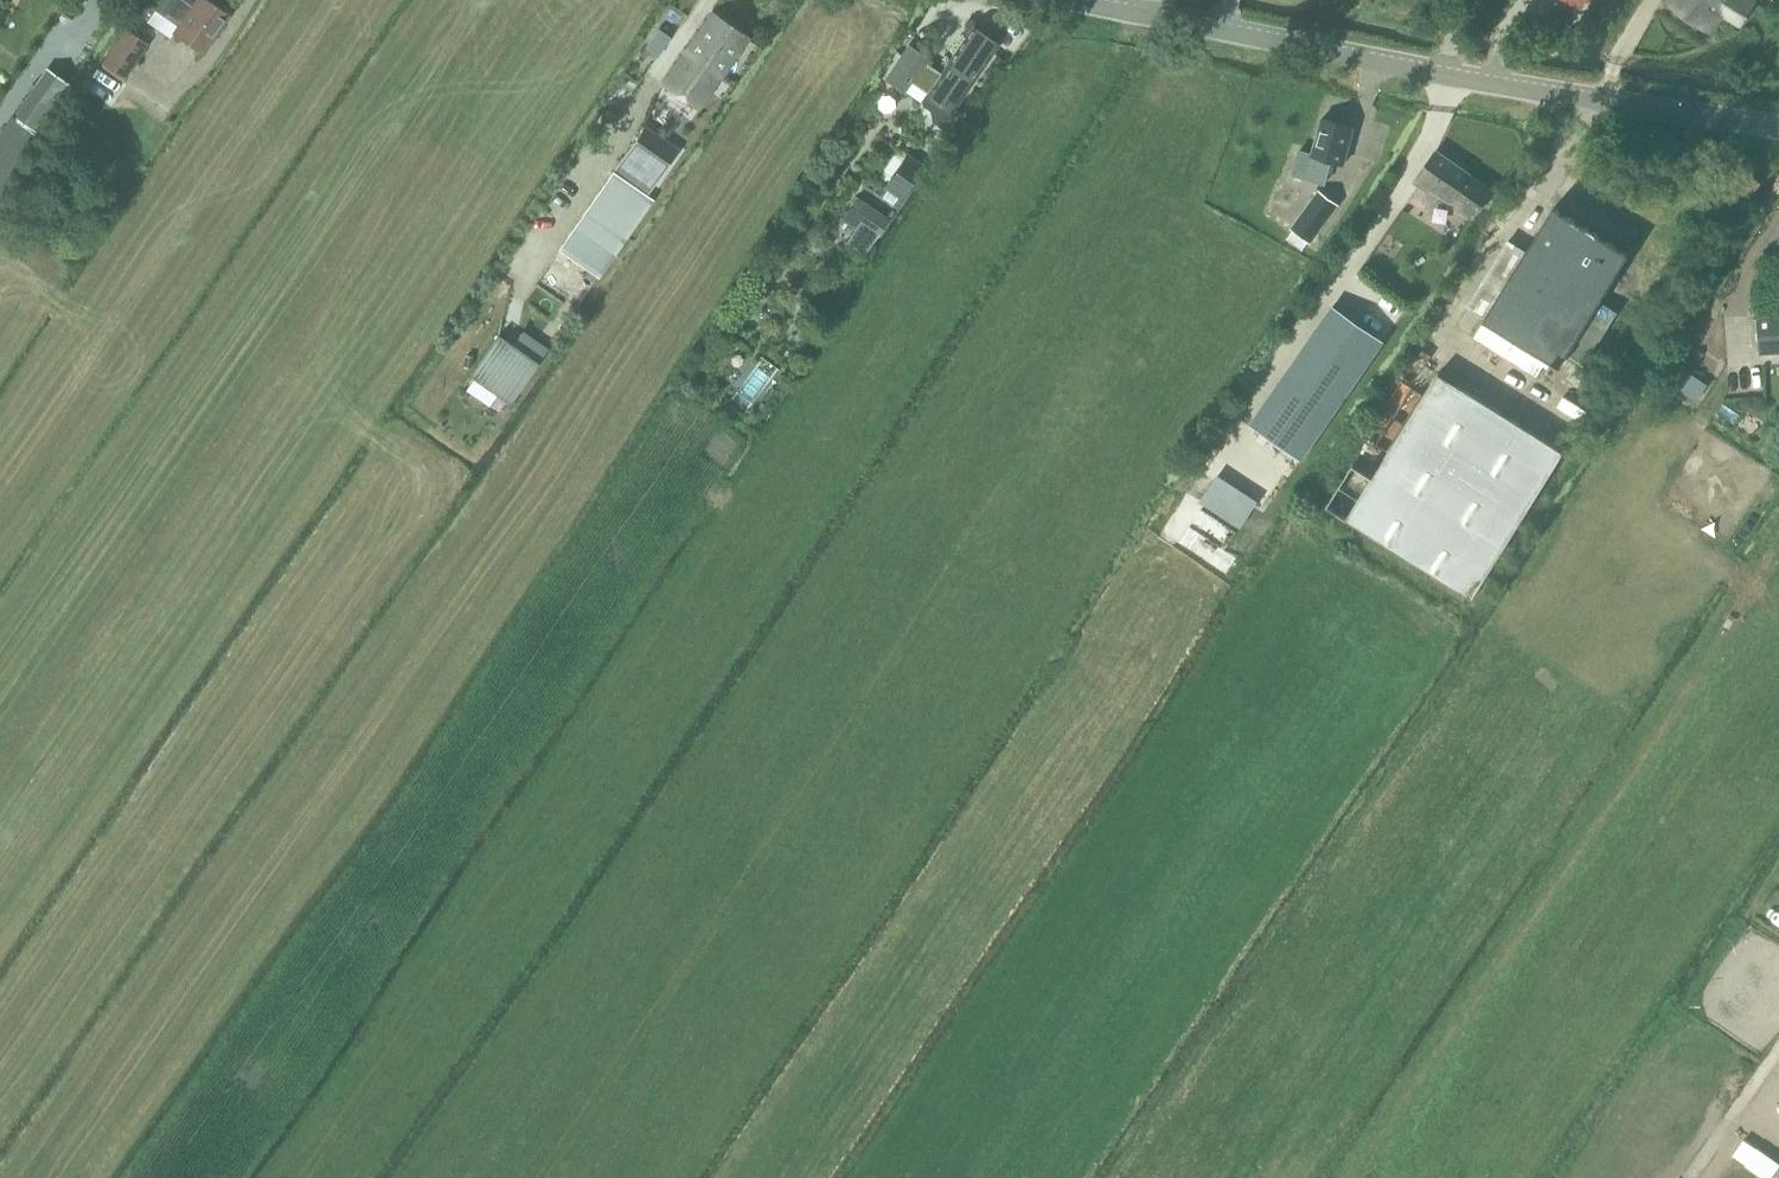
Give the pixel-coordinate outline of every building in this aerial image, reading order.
[(179,27),(175,33),(205,53),(230,15),(208,0),(197,0),(196,3),(192,0),(156,0),(152,7),(179,27)] [(1581,9),(1587,0),(1568,0),(1581,9)] [(1666,1),(1713,31),(1727,10),(1742,20),(1751,6),(1742,0),(1666,0),(1666,1)] [(692,63),(697,67),(701,60),(724,76),(749,40),(712,14),(683,57),(688,60),(684,65),(689,68),(692,63)] [(959,112),(958,113),(954,110),(999,44),(974,26),(941,74),(928,65),(931,61),(909,45),(887,78),(904,90),(911,80),(929,92),(923,100),(924,104),(932,110),(934,122),(946,130),(947,131),(960,112),(959,112)] [(150,43),(126,27),(102,62),(126,79),(150,43)] [(672,37),(660,29),(647,49),(658,57),(672,37)] [(683,57),(665,83),(664,84),(701,109),(724,76),(701,60),(697,67),(692,63),(689,68),(684,65),(688,60),(683,57)] [(38,132),(71,83),(48,67),(15,116),(38,132)] [(1301,150),(1294,174),(1326,183),(1332,161),(1345,164),(1355,127),(1323,118),(1313,154),(1301,150)] [(588,212),(560,252),(599,279),(654,200),(648,195),(678,152),(644,129),(615,171),(588,212)] [(1415,182),(1438,199),(1442,193),(1476,216),(1494,191),(1470,174),(1437,150),(1415,182)] [(1603,163),(1606,159),(1599,154),(1595,157),(1603,163)] [(885,187),(901,198),(923,166),(907,155),(885,187)] [(1761,183),(1753,176),(1744,187),(1752,193),(1761,183)] [(1340,204),(1321,190),(1292,228),(1312,243),(1340,204)] [(843,221),(875,241),(887,221),(856,201),(843,221)] [(1474,337),(1537,378),(1546,365),(1580,388),(1587,377),(1586,366),(1618,313),(1601,302),(1631,254),(1555,207),(1528,252),(1509,241),(1469,306),(1487,318),(1474,337)] [(1261,413),(1273,422),(1256,445),(1291,470),(1390,331),(1368,315),(1359,327),(1334,310),(1261,413)] [(1758,314),(1760,354),(1778,353),(1778,313),(1758,314)] [(514,344),(500,335),(471,378),(511,405),(549,348),(523,331),(514,344)] [(1566,451),(1439,372),(1347,520),(1474,599),(1566,451)] [(1214,481),(1201,501),(1240,526),(1253,507),(1214,481)]
